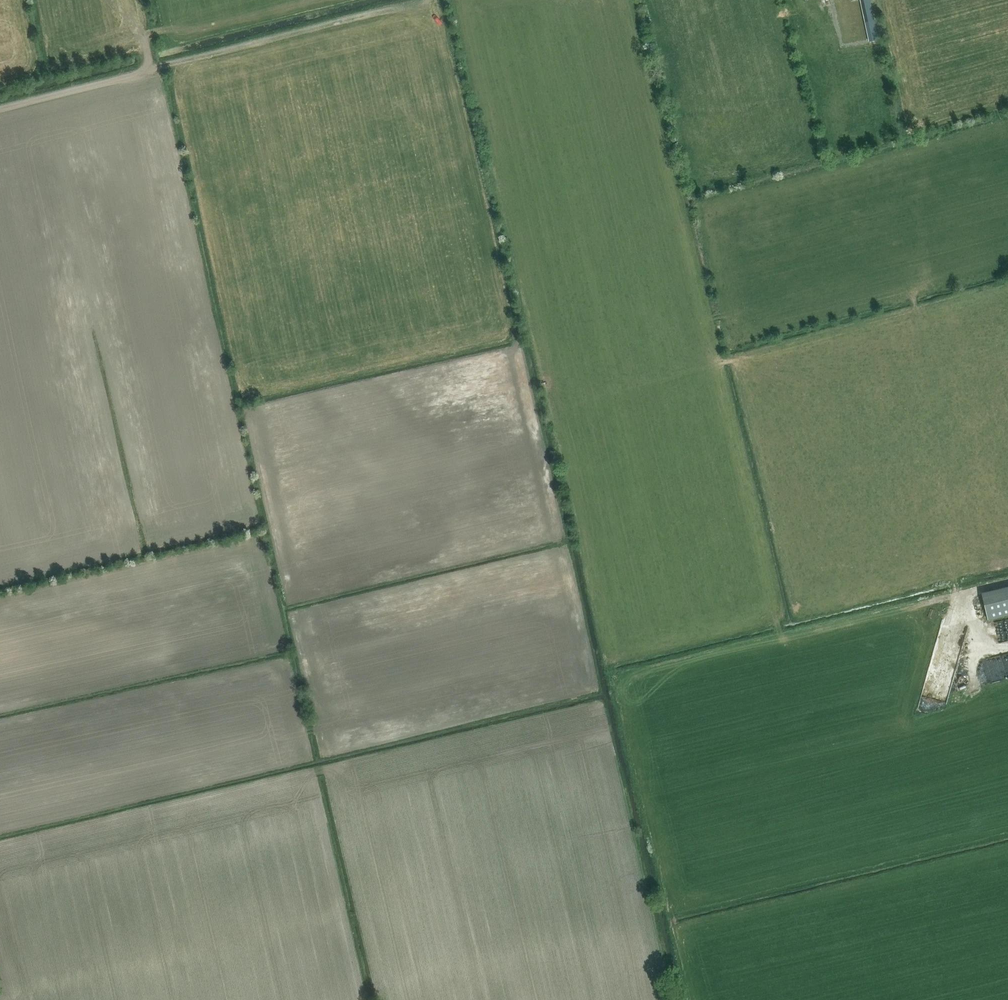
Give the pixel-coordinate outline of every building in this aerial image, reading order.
[(870,0),(860,0),(869,40),(879,38),(870,0)] [(989,613),(1007,609),(1007,586),(984,591),(989,613)] [(947,708),(955,673),(929,667),(921,702),(947,708)]
